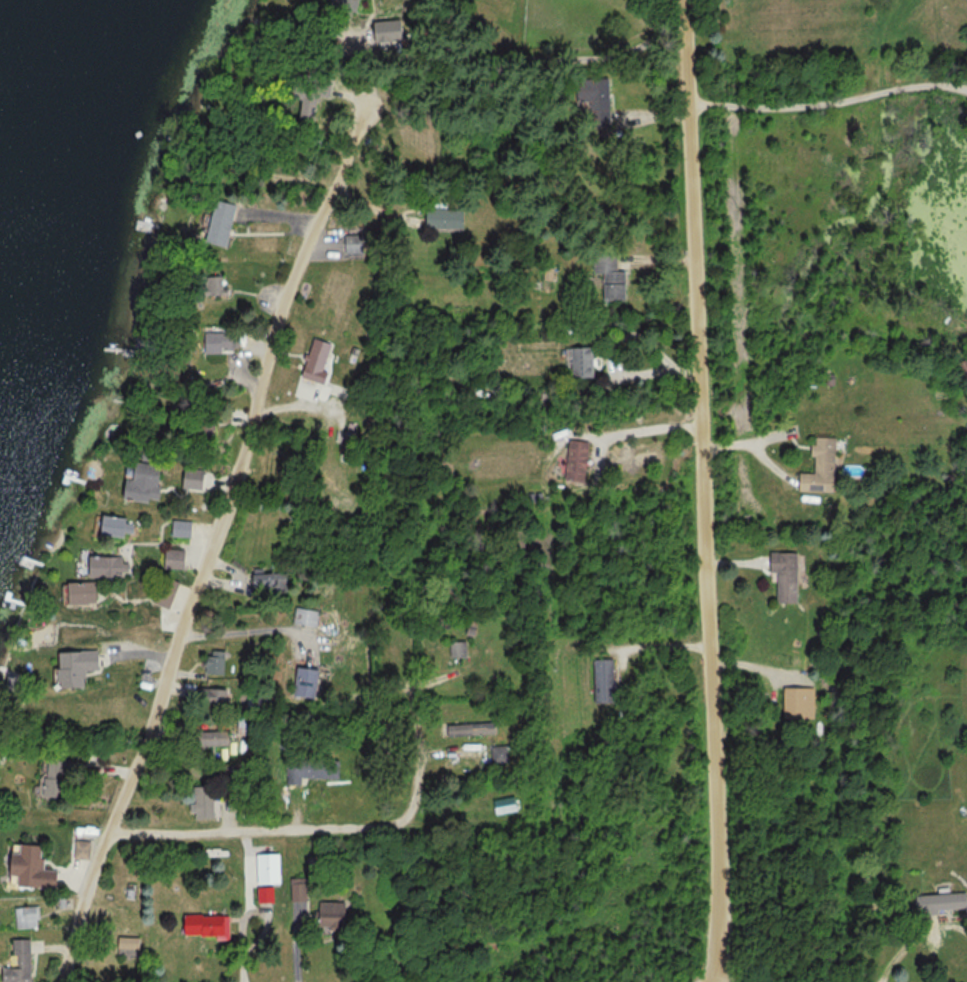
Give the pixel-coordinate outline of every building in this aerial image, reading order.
[(356,18),(357,0),(329,0),(329,16),(356,18)] [(290,99),(301,100),(299,119),(314,121),(319,78),(293,75),(290,99)] [(609,125),(609,78),(581,78),(581,126),(609,125)] [(205,242),(227,246),(235,205),(214,200),(205,242)] [(462,210),(425,210),(425,229),(462,229),(462,210)] [(345,253),(362,253),(362,236),(345,236),(345,253)] [(593,274),(603,274),(603,301),(625,301),(625,271),(617,271),(617,251),(593,251),(593,274)] [(222,277),(197,277),(197,297),(222,297),(222,277)] [(219,331),(202,331),(202,355),(219,355),(219,331)] [(302,371),(321,378),(332,345),(313,339),(302,371)] [(570,349),(570,379),(592,379),(592,349),(570,349)] [(838,492),(839,436),(817,436),(816,472),(802,472),(802,491),(838,492)] [(568,479),(589,481),(592,441),(572,439),(568,479)] [(161,501),(162,463),(138,462),(138,479),(128,478),(127,499),(161,501)] [(210,470),(189,466),(185,486),(206,490),(210,470)] [(100,535),(133,535),(133,515),(100,515),(100,535)] [(194,535),(194,519),(174,520),(175,535),(194,535)] [(167,566),(187,569),(190,549),(169,547),(167,566)] [(801,552),(775,552),(775,572),(782,572),(782,602),(801,602),(801,552)] [(90,555),(90,576),(128,576),(128,555),(90,555)] [(289,586),(289,570),(255,570),(255,586),(289,586)] [(182,578),(164,573),(155,602),(173,608),(182,578)] [(69,582),(69,603),(97,603),(97,582),(69,582)] [(320,607),(296,607),(296,624),(320,624),(320,607)] [(57,639),(79,639),(79,620),(57,620),(57,639)] [(469,640),(452,640),(452,657),(469,657),(469,640)] [(228,673),(228,649),(208,649),(208,673),(228,673)] [(60,651),(60,687),(87,687),(87,670),(102,670),(102,651),(60,651)] [(619,701),(619,658),(597,658),(597,701),(619,701)] [(299,694),(321,697),(325,668),(302,665),(299,694)] [(231,687),(206,687),(206,703),(231,703),(231,687)] [(823,693),(804,693),(804,712),(823,712),(823,693)] [(451,735),(499,734),(499,722),(450,724),(451,735)] [(235,745),(235,730),(203,730),(203,745),(235,745)] [(496,763),(511,761),(509,744),(494,746),(496,763)] [(71,759),(51,757),(46,794),(66,797),(71,759)] [(304,777),(342,777),(342,759),(288,759),(288,783),(304,783),(304,777)] [(197,818),(218,818),(218,786),(197,786),(197,818)] [(956,809),(959,825),(966,824),(966,807),(956,809)] [(62,887),(62,869),(47,869),(47,844),(16,843),(16,875),(23,875),(23,886),(62,887)] [(918,894),(919,912),(960,911),(960,893),(918,894)] [(323,902),(323,928),(351,928),(351,902),(323,902)] [(40,907),(18,907),(18,927),(32,927),(32,919),(40,919),(40,907)] [(230,914),(186,914),(186,935),(230,935),(230,914)] [(34,938),(14,939),(14,966),(7,966),(7,981),(34,981),(34,938)]
